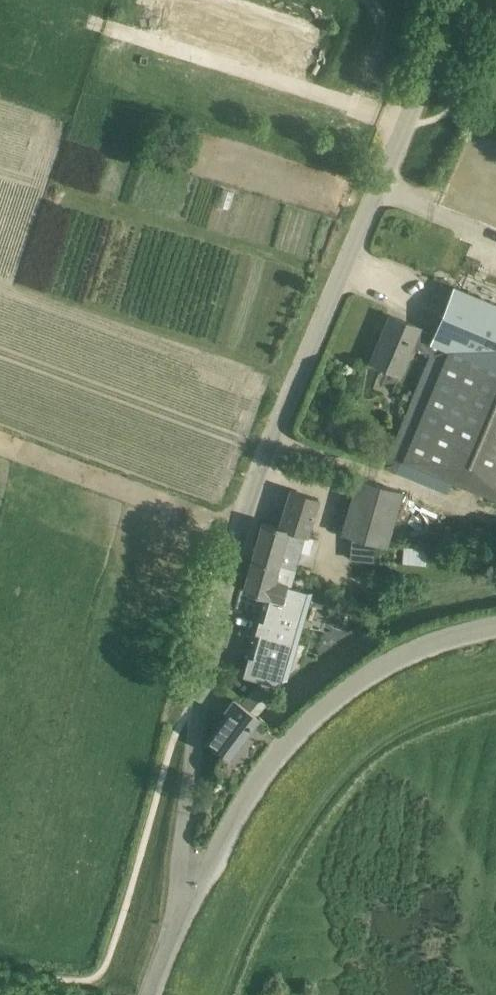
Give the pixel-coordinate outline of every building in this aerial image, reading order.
[(432,335),(429,342),(447,350),(401,460),(495,500),(495,303),(453,285),(432,335)] [(400,373),(411,348),(418,329),(420,327),(390,314),(370,361),(400,373)] [(432,335),(418,329),(411,348),(434,357),(447,350),(429,342),(432,335)] [(355,478),(340,534),(387,547),(403,491),(355,478)] [(292,572),(294,573),(305,535),(307,536),(320,497),(289,487),(276,526),(262,522),(251,559),(292,572)] [(427,562),(428,548),(404,546),(403,560),(427,562)] [(292,572),(251,559),(242,589),(265,596),(247,655),(249,656),(243,674),(275,684),(282,678),(287,679),(312,593),(290,587),(294,573),(292,572)] [(257,682),(241,703),(258,716),(274,696),(257,682)] [(227,714),(206,743),(229,759),(259,717),(234,699),(224,712),(227,714)]
